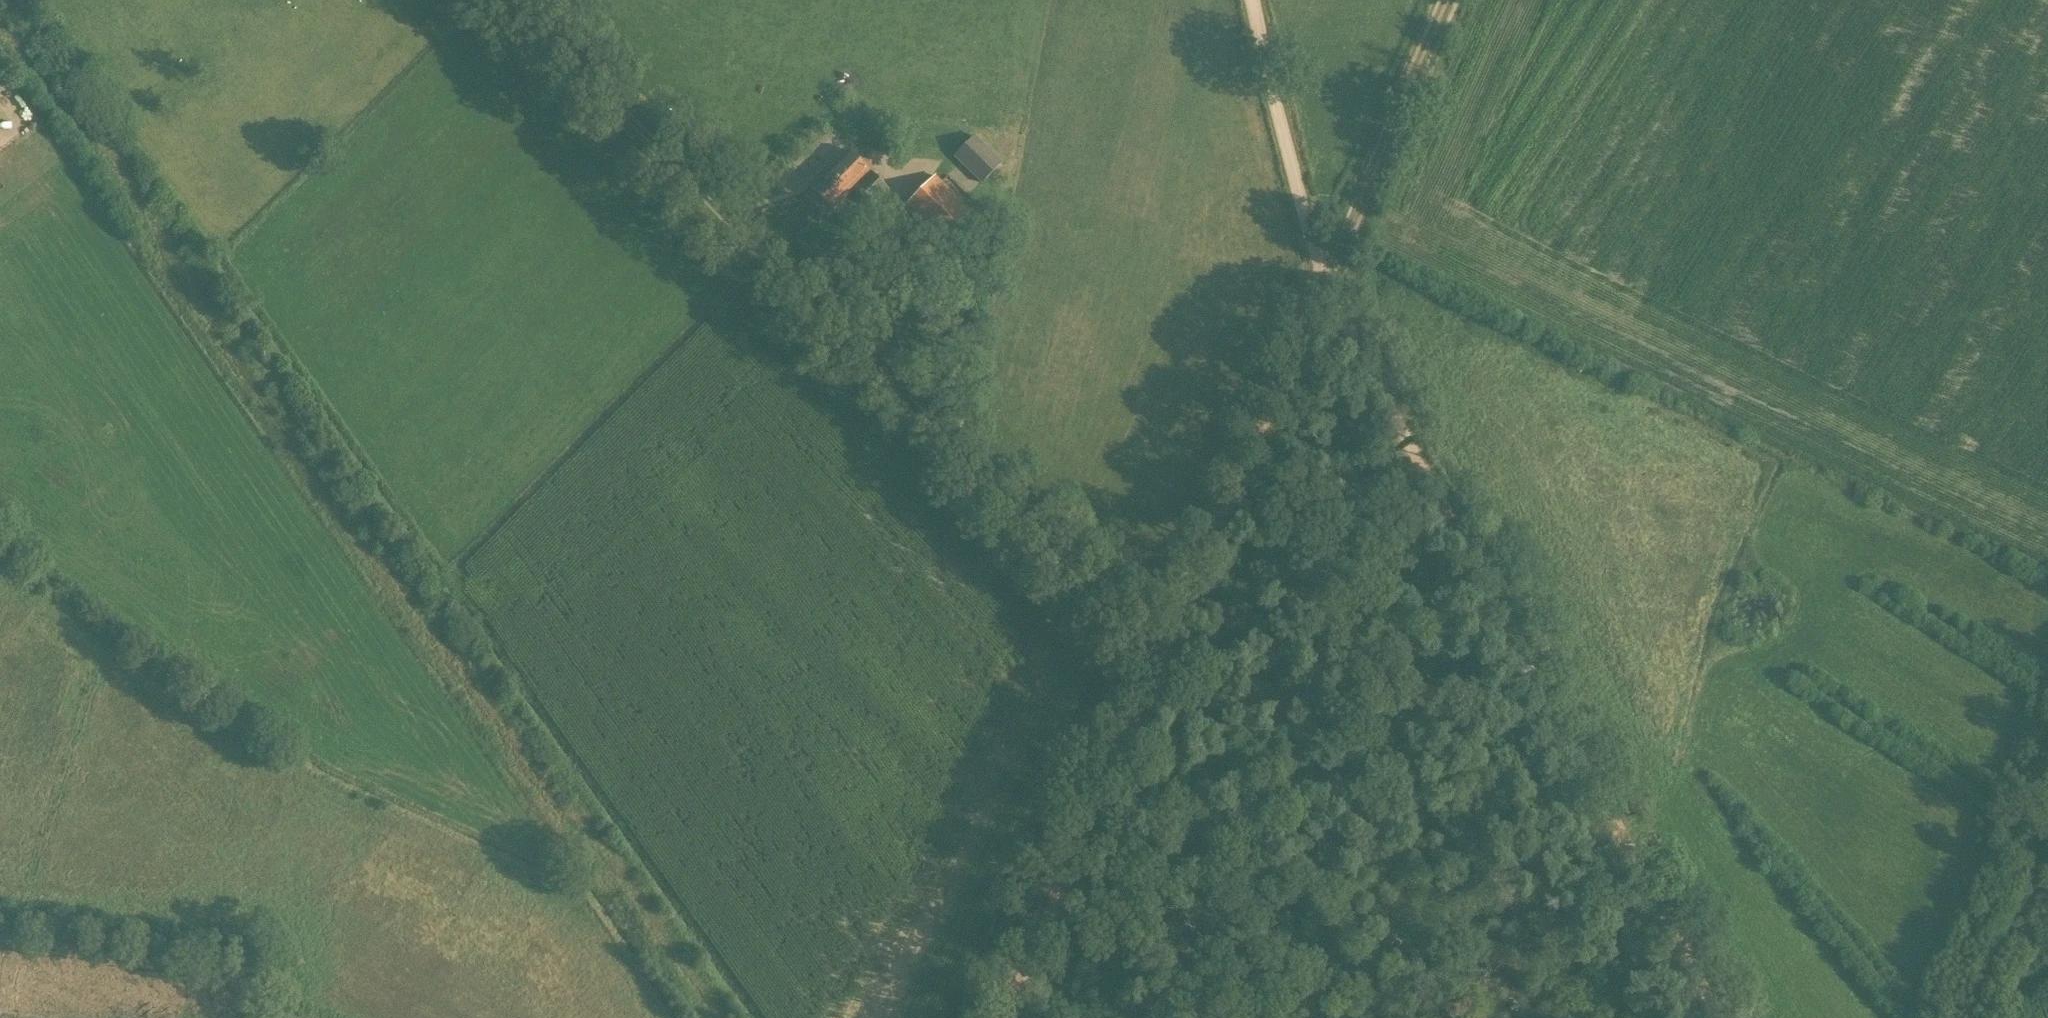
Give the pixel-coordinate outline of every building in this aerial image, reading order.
[(953,156),(981,185),(1002,164),(974,135),(953,156)] [(811,186),(832,209),(853,189),(870,208),(888,191),(850,150),(811,186)] [(935,176),(902,208),(938,244),(971,211),(935,176)] [(887,223),(908,245),(922,232),(901,210),(887,223)]
